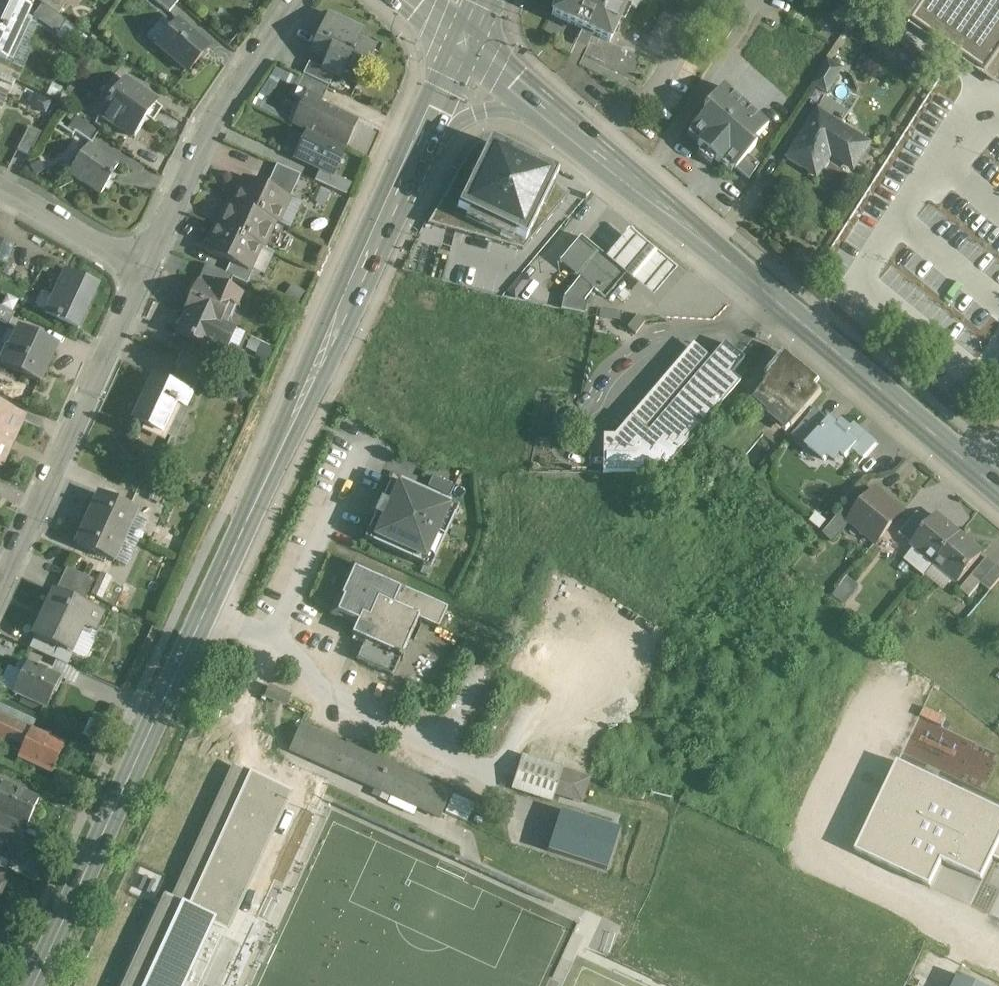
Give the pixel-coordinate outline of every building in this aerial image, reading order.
[(2,8),(0,8),(0,59),(6,61),(30,11),(6,0),(2,8)] [(56,0),(35,0),(42,5),(58,16),(65,6),(57,0),(56,0)] [(176,0),(153,0),(169,13),(178,2),(176,0)] [(552,16),(609,43),(630,0),(559,0),(552,16)] [(890,2),(998,71),(998,0),(891,0),(890,2)] [(58,16),(42,5),(34,17),(59,34),(67,22),(58,16)] [(363,31),(328,15),(313,47),(329,55),(324,66),(326,67),(328,63),(360,78),(358,81),(360,82),(376,48),(359,40),(363,31)] [(209,49),(178,23),(157,47),(188,73),(209,49)] [(829,62),(814,85),(828,94),(842,70),(829,62)] [(334,75),(309,63),(304,75),(329,87),(334,75)] [(329,87),(304,75),(298,88),(323,100),(329,87)] [(156,104),(124,82),(101,115),(133,137),(133,136),(135,137),(146,121),(144,120),(156,104)] [(358,122),(321,105),(323,100),(298,88),(293,99),(298,101),(288,123),(307,132),(345,150),(358,122)] [(768,127),(723,88),(703,110),(706,113),(690,131),(701,141),(697,145),(720,165),(724,161),(735,170),(755,147),(752,145),(768,127)] [(870,145),(817,111),(787,159),(817,178),(834,151),(857,165),(870,145)] [(99,133),(77,117),(69,129),(92,144),(99,133)] [(345,150),(307,132),(294,159),(320,171),(333,177),(345,150)] [(558,175),(490,142),(487,147),(482,145),(476,147),(472,151),(428,225),(522,251),(569,195),(553,186),(558,175)] [(118,168),(89,147),(69,175),(100,196),(112,180),(110,179),(118,168)] [(747,179),(760,165),(749,155),(736,170),(747,179)] [(300,176),(277,166),(271,178),(295,188),(300,176)] [(333,177),(320,171),(314,182),(333,190),(338,179),(333,177)] [(295,188),(271,178),(266,189),(289,199),(288,200),(289,200),(295,188)] [(266,189),(245,179),(234,204),(233,204),(274,223),(274,224),(277,225),(288,200),(289,199),(266,189)] [(274,223),(233,204),(234,204),(231,202),(219,228),(219,229),(260,247),(260,248),(262,249),(274,224),(274,223)] [(260,247),(219,229),(219,228),(217,227),(205,253),(230,264),(248,273),(249,272),(260,248),(260,247)] [(620,249),(609,262),(626,275),(654,298),(666,285),(676,272),(630,235),(620,249)] [(594,290),(605,299),(626,275),(609,262),(581,238),(560,263),(577,277),(578,276),(580,278),(564,298),(563,298),(561,309),(584,314),(587,303),(584,302),(594,290)] [(248,273),(230,264),(225,275),(232,279),(247,286),(252,273),(249,272),(248,273)] [(225,275),(207,267),(198,285),(197,285),(184,314),(201,322),(203,317),(220,325),(231,300),(224,297),(232,279),(225,275)] [(98,287),(66,273),(47,314),(79,329),(98,287)] [(0,308),(0,323),(14,329),(20,317),(0,308)] [(200,347),(226,359),(237,333),(220,325),(203,317),(201,322),(184,314),(174,335),(200,347)] [(636,317),(627,329),(635,336),(645,323),(636,317)] [(20,330),(11,351),(7,349),(0,365),(0,367),(41,386),(48,370),(58,348),(20,330)] [(200,347),(174,335),(169,347),(185,354),(195,359),(200,347)] [(724,344),(648,433),(630,418),(614,437),(603,437),(602,462),(602,474),(662,475),(697,434),(740,383),(731,376),(744,361),(724,344)] [(179,369),(200,378),(206,364),(195,359),(185,354),(179,369)] [(822,392),(785,361),(753,397),(791,429),(822,392)] [(200,378),(179,369),(171,386),(192,395),(200,378)] [(171,386),(154,378),(133,422),(171,439),(192,395),(171,386)] [(0,407),(0,469),(1,469),(24,418),(0,407)] [(838,428),(830,421),(808,447),(825,461),(828,457),(835,462),(841,454),(846,458),(853,448),(864,457),(876,444),(854,425),(850,430),(842,424),(838,428)] [(454,487),(432,477),(427,487),(450,497),(454,487)] [(393,478),(365,540),(430,570),(458,508),(393,478)] [(902,512),(876,490),(860,509),(850,521),(876,543),(902,512)] [(136,512),(99,495),(87,520),(118,534),(124,519),(132,523),(136,512)] [(851,502),(837,519),(846,526),(850,521),(860,509),(851,502)] [(917,513),(899,534),(912,545),(930,523),(917,513)] [(930,523),(912,545),(935,564),(959,535),(936,515),(930,523)] [(837,519),(824,534),(833,541),(846,526),(837,519)] [(118,534),(87,520),(76,546),(113,564),(118,553),(111,550),(118,534)] [(959,535),(935,564),(958,583),(982,554),(959,535)] [(987,558),(972,576),(981,584),(990,591),(998,580),(998,568),(987,558)] [(447,609),(352,566),(331,614),(357,625),(351,637),(364,643),(356,662),(392,678),(418,621),(438,630),(447,609)] [(94,581),(66,568),(61,581),(88,593),(94,581)] [(847,576),(834,595),(847,604),(860,584),(847,576)] [(972,576),(960,590),(969,597),(981,584),(972,576)] [(88,593),(61,581),(55,593),(82,605),(88,593)] [(55,593),(47,610),(50,611),(37,638),(37,639),(58,650),(67,654),(79,627),(92,633),(101,614),(55,593)] [(58,650),(37,639),(37,638),(35,637),(34,638),(34,639),(29,649),(53,660),(58,650)] [(60,679),(27,664),(27,665),(20,662),(16,671),(23,674),(13,695),(46,710),(54,693),(56,694),(61,682),(59,681),(60,679)] [(284,697),(273,692),(270,699),(281,704),(284,697)] [(32,731),(31,732),(1,718),(0,720),(0,735),(25,746),(19,759),(51,773),(63,746),(32,731)] [(451,795),(300,726),(289,751),(440,819),(451,795)] [(283,796),(295,768),(255,752),(244,780),(283,796)] [(561,770),(522,758),(512,789),(551,802),(554,795),(561,771),(561,770)] [(855,853),(931,888),(943,862),(983,881),(994,857),(998,860),(998,810),(897,763),(855,853)] [(588,780),(561,771),(554,795),(581,803),(588,780)] [(3,784),(0,791),(0,816),(24,827),(26,828),(39,800),(3,784)] [(445,812),(466,822),(475,804),(454,794),(445,812)] [(11,857),(24,827),(0,816),(0,851),(11,857)] [(953,985),(982,985),(958,975),(953,985)]
